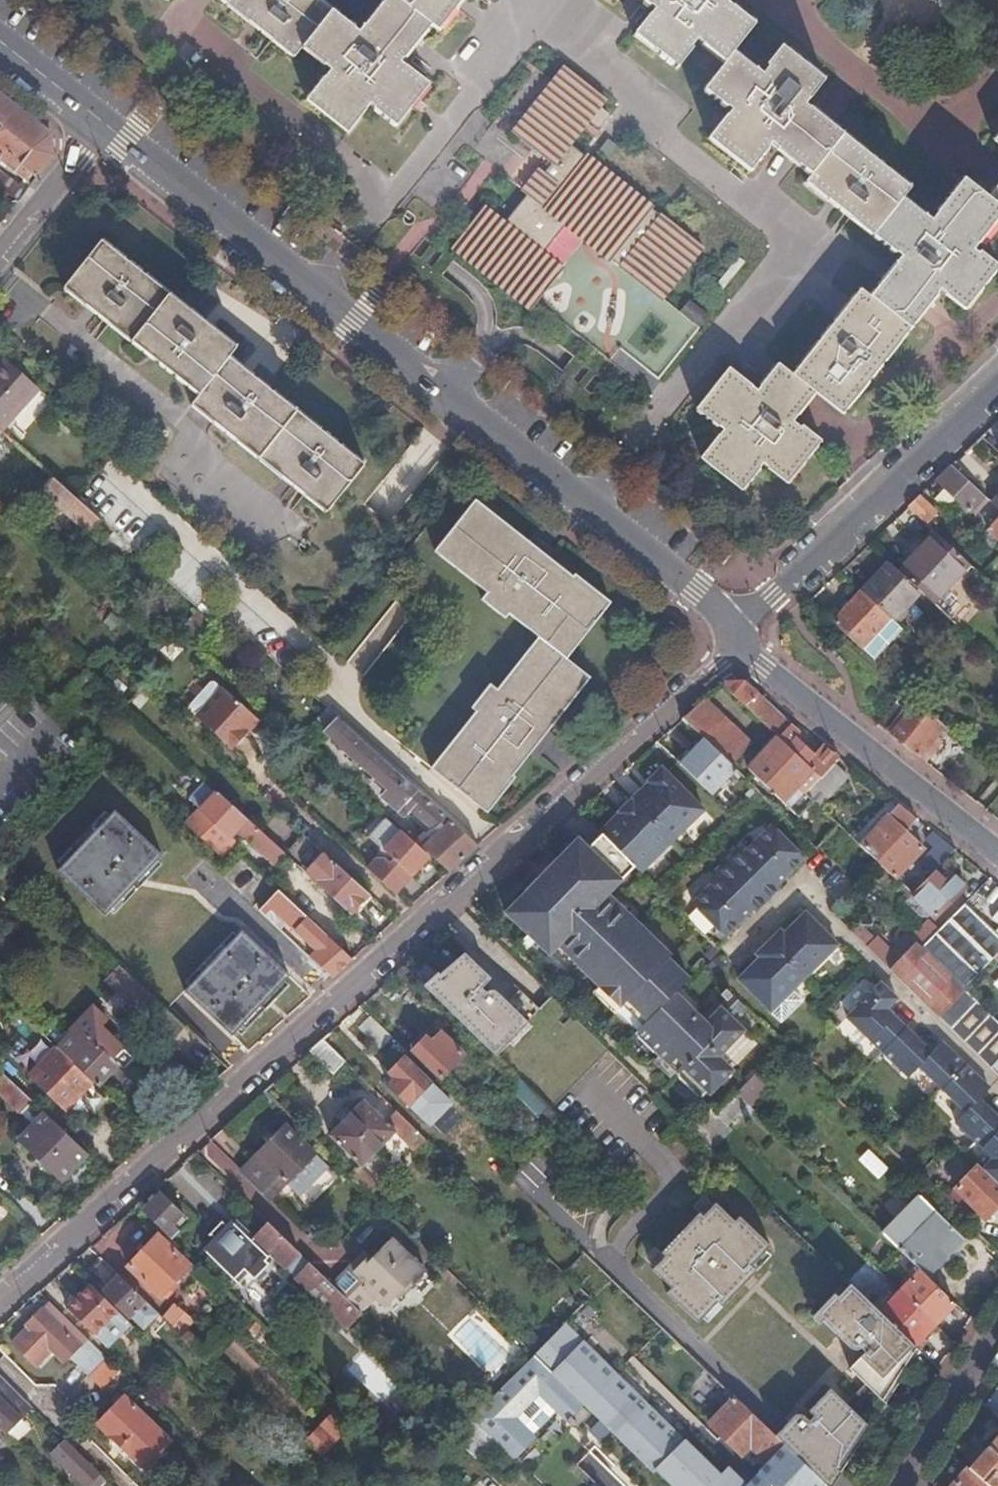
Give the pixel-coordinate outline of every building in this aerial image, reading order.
[(336,10),(323,0),(221,0),(296,60),(304,49),(336,10)] [(363,32),(336,10),(304,49),(333,72),(309,103),(350,137),(373,108),(399,129),(432,86),(404,64),(433,26),(439,31),(463,0),(388,0),(363,32)] [(997,215),(997,207),(984,195),(962,177),(931,217),(902,194),(909,185),(804,101),(823,77),(781,43),(765,63),(768,66),(762,74),(734,51),(754,23),(728,2),(730,0),(647,0),(656,7),(637,31),(679,65),(701,38),(727,59),(706,86),(733,107),(711,135),(753,168),(775,139),(814,171),(809,178),(903,254),(871,294),(910,326),(940,290),(963,309),(996,266),(973,248),(997,215)] [(458,248),(532,308),(564,269),(545,254),(570,223),(662,297),(703,246),(573,142),(592,117),(602,125),(611,112),(601,104),(607,97),(568,66),(518,131),(555,161),(506,222),(488,208),(458,248)] [(2,125),(0,128),(0,159),(11,167),(15,162),(28,172),(36,178),(53,157),(50,134),(0,95),(0,124),(2,125)] [(16,186),(25,192),(36,178),(28,172),(16,186)] [(18,201),(25,192),(16,186),(0,174),(0,188),(18,201)] [(997,207),(997,178),(984,195),(997,207)] [(193,400),(326,508),(365,462),(230,355),(237,346),(103,239),(67,284),(200,392),(193,400)] [(841,412),(910,326),(871,294),(861,286),(794,372),(779,360),(757,386),(729,363),(696,404),(723,427),(700,454),(741,488),(762,461),(787,482),(822,439),(793,416),(815,390),(841,412)] [(0,366),(0,430),(2,431),(40,389),(6,359),(0,366)] [(992,504),(990,503),(988,501),(983,497),(950,466),(935,481),(944,489),(958,502),(971,514),(972,513),(988,528),(986,529),(997,541),(997,511),(992,504)] [(104,524),(77,500),(52,478),(41,491),(88,534),(95,526),(99,529),(104,524)] [(958,502),(944,489),(934,500),(947,513),(958,502)] [(997,498),(997,490),(988,501),(990,503),(992,504),(997,498)] [(918,496),(906,507),(925,525),(936,513),(918,496)] [(430,767),(487,812),(515,777),(512,774),(589,676),(567,658),(612,602),(575,573),(573,575),(476,497),(435,549),(487,590),(481,598),(505,617),(508,613),(538,637),(498,688),(490,682),(472,706),(475,710),(430,767)] [(131,549),(113,532),(101,545),(119,562),(131,549)] [(920,593),(932,604),(967,565),(933,533),(898,572),(920,593)] [(967,539),(961,545),(965,550),(972,543),(967,539)] [(892,622),(920,593),(898,572),(889,563),(861,593),(889,619),(892,622)] [(832,623),(860,650),(889,619),(861,593),(832,623)] [(212,622),(220,612),(205,599),(204,598),(195,607),(212,622)] [(195,611),(180,627),(194,640),(209,624),(195,611)] [(222,631),(230,621),(220,612),(212,622),(213,623),(222,631)] [(860,650),(873,662),(902,631),(892,622),(889,619),(860,650)] [(255,717),(224,688),(222,690),(216,682),(212,682),(190,704),(190,708),(197,715),(196,716),(232,750),(247,734),(243,730),(255,717)] [(722,682),(720,685),(778,737),(820,777),(822,778),(833,765),(839,758),(821,744),(812,755),(783,731),(788,726),(754,696),(757,693),(742,682),(722,682)] [(918,758),(942,726),(909,696),(879,727),(918,758)] [(706,697),(682,718),(704,740),(731,766),(749,747),(706,697)] [(421,847),(448,871),(467,855),(479,844),(337,717),(324,732),(404,804),(401,808),(406,813),(410,809),(432,829),(428,833),(430,836),(421,847)] [(820,777),(778,737),(747,771),(799,818),(814,801),(805,793),(814,784),(820,777)] [(704,740),(679,765),(710,795),(735,770),(731,766),(704,740)] [(814,801),(818,805),(827,796),(845,777),(833,765),(822,778),(820,777),(814,784),(805,793),(814,801)] [(598,833),(602,836),(633,868),(639,874),(702,810),(660,768),(645,782),(646,783),(616,813),(617,814),(598,833)] [(275,863),(285,852),(216,789),(204,778),(186,798),(198,809),(228,837),(237,828),(275,863)] [(897,804),(860,845),(877,861),(905,834),(904,832),(917,819),(897,804)] [(61,876),(105,917),(161,857),(117,816),(61,876)] [(367,835),(379,846),(380,858),(376,858),(365,869),(392,894),(427,856),(385,817),(367,835)] [(770,825),(756,840),(774,857),(779,862),(789,872),(803,858),(770,825)] [(297,863),(351,913),(369,893),(314,843),(303,833),(286,853),(297,863)] [(905,834),(877,861),(895,877),(921,850),(905,834)] [(954,849),(935,834),(928,843),(935,851),(918,869),(928,876),(932,873),(954,849)] [(577,842),(527,892),(654,1016),(674,994),(686,980),(667,960),(669,957),(606,896),(633,868),(602,836),(587,852),(577,842)] [(774,857),(756,840),(743,852),(738,848),(713,872),(718,877),(691,904),(724,937),(751,910),(754,913),(779,888),(776,885),(789,872),(779,862),(774,857)] [(928,876),(912,893),(910,896),(935,918),(964,888),(951,876),(942,884),(932,873),(928,876)] [(310,956),(332,977),(340,969),(353,957),(278,889),(258,908),(266,916),(273,908),(317,948),(310,956)] [(654,1016),(527,892),(506,913),(548,956),(557,947),(598,986),(592,993),(613,1013),(625,1001),(646,1021),(633,1034),(699,1099),(706,1093),(709,1095),(731,1072),(724,1065),(749,1038),(734,1020),(744,1008),(732,997),(705,1024),(674,994),(654,1016)] [(964,989),(988,963),(995,956),(996,955),(997,953),(997,933),(997,934),(964,904),(946,923),(939,931),(922,948),(916,942),(890,969),(988,1066),(997,1057),(997,1022),(964,989)] [(783,933),(779,930),(756,954),(755,954),(759,958),(737,980),(770,1012),(791,991),(837,945),(804,912),(783,933)] [(852,932),(890,969),(916,942),(922,948),(939,931),(929,923),(913,940),(907,934),(890,952),(875,937),(873,939),(859,925),(852,932)] [(185,992),(232,1036),(289,975),(241,932),(185,992)] [(429,993),(494,1056),(527,1024),(493,991),(488,991),(484,995),(479,989),(490,980),(463,955),(439,976),(444,981),(429,993)] [(173,1038),(184,1026),(118,963),(103,978),(173,1038)] [(980,1099),(990,1089),(941,1041),(931,1052),(886,1009),(897,998),(881,982),(870,993),(868,992),(855,1005),(857,1007),(847,1017),(908,1077),(919,1066),(966,1111),(955,1122),(993,1158),(982,1169),(997,1184),(997,1116),(980,1099)] [(791,991),(770,1012),(780,1023),(801,1001),(791,991)] [(94,1082),(97,1084),(117,1064),(124,1070),(135,1059),(102,1027),(108,1021),(89,1004),(63,1030),(69,1035),(58,1047),(94,1082)] [(379,1049),(391,1037),(369,1016),(357,1028),(379,1049)] [(31,1072),(57,1046),(39,1030),(16,1057),(31,1072)] [(440,1079),(463,1056),(437,1031),(426,1041),(424,1039),(412,1052),(440,1079)] [(321,1039),(308,1051),(329,1072),(341,1059),(321,1039)] [(94,1082),(58,1047),(57,1046),(31,1072),(30,1073),(67,1109),(94,1082)] [(387,1086),(407,1105),(429,1083),(403,1058),(388,1074),(394,1078),(387,1086)] [(31,1099),(2,1072),(0,1074),(0,1089),(21,1109),(31,1099)] [(753,1074),(736,1093),(745,1103),(748,1106),(767,1087),(753,1074)] [(521,1098),(529,1090),(517,1079),(510,1087),(521,1098)] [(716,1114),(726,1124),(738,1112),(745,1103),(736,1093),(716,1114)] [(337,1142),(362,1167),(395,1132),(414,1151),(424,1140),(411,1127),(398,1115),(395,1112),(385,1123),(362,1100),(328,1134),(337,1142)] [(745,1119),(753,1110),(748,1106),(745,1103),(738,1112),(745,1119)] [(411,1127),(420,1119),(407,1105),(398,1115),(411,1127)] [(61,1180),(87,1152),(39,1107),(33,1112),(40,1118),(19,1139),(61,1180)] [(411,1127),(424,1140),(434,1132),(420,1119),(411,1127)] [(239,1170),(268,1198),(283,1181),(297,1196),(325,1166),(285,1126),(242,1168),(239,1170)] [(350,1178),(359,1169),(362,1167),(337,1142),(325,1154),(350,1178)] [(866,1149),(856,1160),(876,1178),(886,1168),(866,1149)] [(977,1164),(954,1189),(952,1187),(942,1198),(959,1214),(960,1214),(965,1219),(975,1209),(985,1219),(997,1205),(997,1184),(982,1169),(977,1164)] [(141,1211),(165,1234),(171,1241),(179,1233),(172,1227),(183,1215),(160,1193),(146,1207),(140,1201),(135,1205),(141,1211)] [(919,1268),(925,1274),(960,1236),(919,1197),(883,1233),(919,1268)] [(687,1242),(731,1285),(772,1245),(741,1216),(735,1222),(715,1203),(680,1236),(687,1242)] [(346,1328),(347,1327),(360,1314),(329,1283),(292,1248),(259,1217),(247,1230),(234,1217),(231,1220),(226,1225),(223,1222),(219,1218),(206,1232),(213,1238),(215,1240),(209,1245),(208,1244),(201,1250),(232,1280),(234,1278),(238,1282),(247,1272),(253,1278),(266,1265),(263,1262),(270,1255),(346,1328)] [(172,1251),(176,1246),(171,1241),(165,1234),(160,1240),(156,1236),(126,1267),(157,1297),(187,1267),(172,1251)] [(680,1236),(654,1264),(660,1270),(687,1242),(680,1236)] [(329,1283),(360,1314),(372,1300),(382,1309),(393,1298),(395,1299),(423,1272),(389,1239),(373,1254),(369,1251),(355,1265),(350,1262),(329,1283)] [(697,1322),(731,1285),(687,1242),(660,1270),(654,1264),(650,1269),(671,1289),(667,1292),(697,1322)] [(144,1300),(100,1257),(89,1269),(108,1287),(104,1292),(128,1316),(144,1300)] [(899,1290),(933,1324),(954,1302),(925,1274),(919,1268),(899,1290)] [(260,1300),(268,1287),(251,1277),(244,1291),(260,1300)] [(588,1298),(566,1321),(682,1437),(714,1403),(699,1388),(703,1385),(681,1365),(690,1355),(609,1278),(588,1298)] [(863,1383),(880,1399),(900,1370),(893,1364),(911,1345),(878,1312),(847,1282),(816,1316),(849,1348),(850,1348),(851,1348),(852,1348),(853,1348),(854,1348),(855,1348),(855,1347),(856,1347),(857,1346),(858,1346),(862,1351),(846,1367),(863,1383)] [(117,1311),(90,1284),(67,1308),(94,1335),(108,1347),(129,1323),(117,1311)] [(911,1345),(912,1346),(933,1324),(899,1290),(878,1312),(911,1345)] [(120,1372),(53,1306),(46,1314),(42,1310),(26,1326),(28,1328),(12,1344),(27,1358),(43,1343),(51,1351),(64,1364),(70,1358),(102,1390),(120,1372)] [(163,1319),(179,1334),(190,1322),(175,1306),(163,1319)] [(532,1355),(582,1403),(667,1485),(822,1485),(824,1484),(772,1435),(690,1355),(681,1365),(703,1385),(699,1388),(714,1403),(722,1410),(709,1423),(741,1455),(754,1442),(758,1446),(756,1448),(757,1453),(765,1461),(756,1470),(744,1482),(725,1464),(717,1473),(682,1437),(566,1321),(532,1355)] [(43,1343),(27,1358),(35,1367),(51,1351),(43,1343)] [(582,1403),(532,1355),(469,1419),(494,1444),(512,1460),(533,1438),(530,1434),(553,1410),(571,1427),(575,1423),(569,1417),(582,1403)] [(501,1358),(487,1372),(498,1383),(512,1369),(501,1358)] [(9,1437),(34,1410),(0,1377),(0,1428),(9,1437)] [(868,1417),(880,1399),(863,1383),(851,1400),(868,1417)] [(772,1435),(824,1484),(864,1423),(847,1406),(828,1388),(802,1416),(799,1413),(797,1413),(795,1413),(794,1413),(772,1435)] [(123,1395),(97,1421),(111,1435),(113,1433),(133,1453),(131,1454),(143,1466),(168,1439),(123,1395)] [(847,1406),(864,1423),(868,1417),(851,1400),(847,1406)] [(344,1433),(351,1426),(335,1411),(306,1442),(321,1456),(344,1433)] [(494,1444),(469,1419),(455,1441),(476,1462),(494,1444)] [(111,1435),(97,1421),(93,1425),(107,1439),(111,1435)] [(968,1467),(990,1485),(997,1485),(997,1434),(968,1467)] [(65,1441),(53,1453),(85,1485),(101,1485),(105,1481),(65,1441)] [(139,1470),(143,1466),(131,1454),(127,1458),(139,1470)] [(968,1467),(952,1485),(990,1485),(968,1467)]
